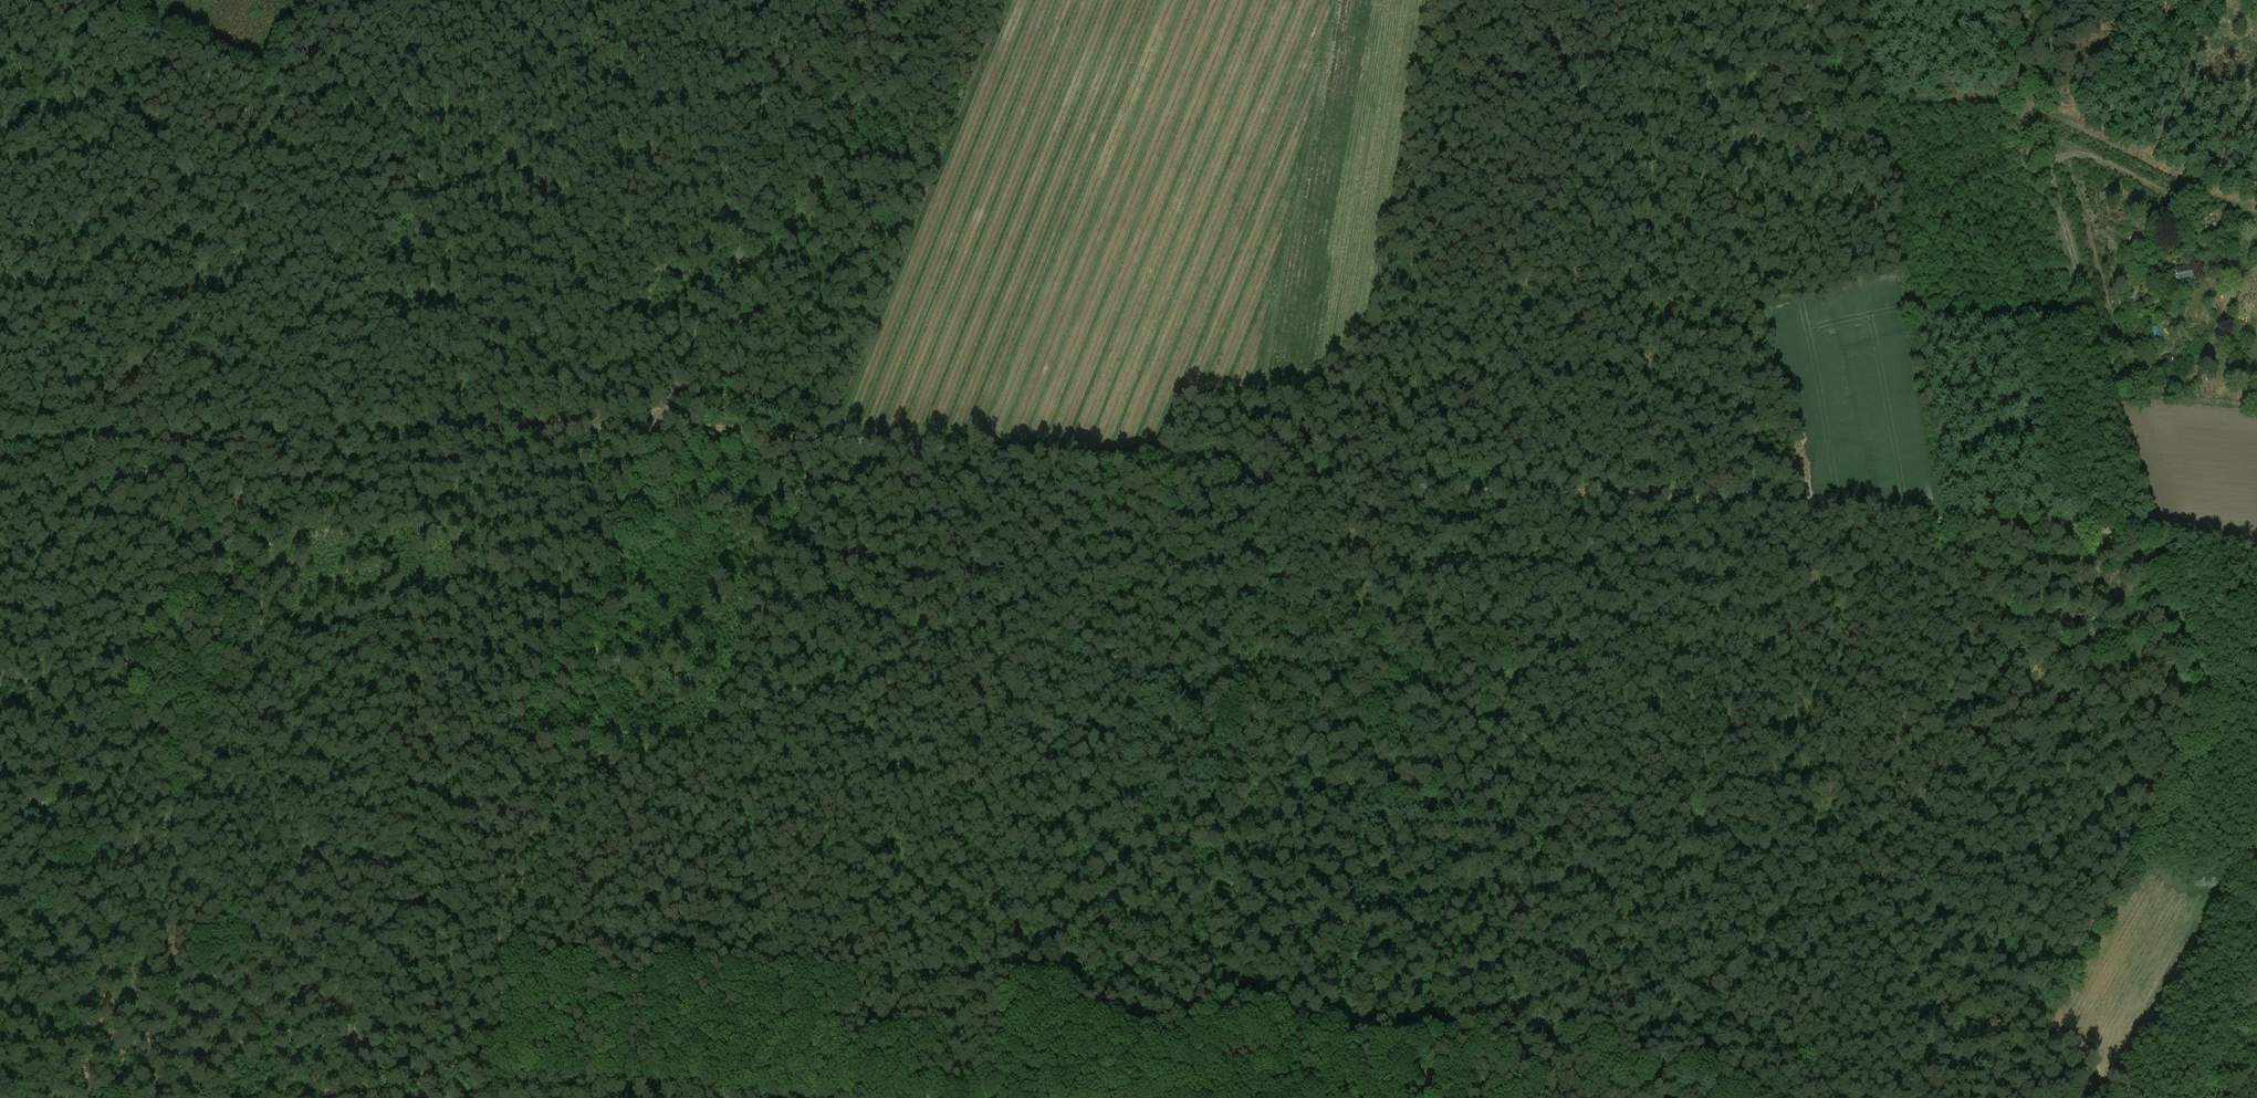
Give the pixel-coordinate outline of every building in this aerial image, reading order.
[(2191,266),(2176,269),(2179,282),(2194,279),(2191,266)] [(2157,346),(2169,343),(2163,325),(2151,328),(2157,346)]
